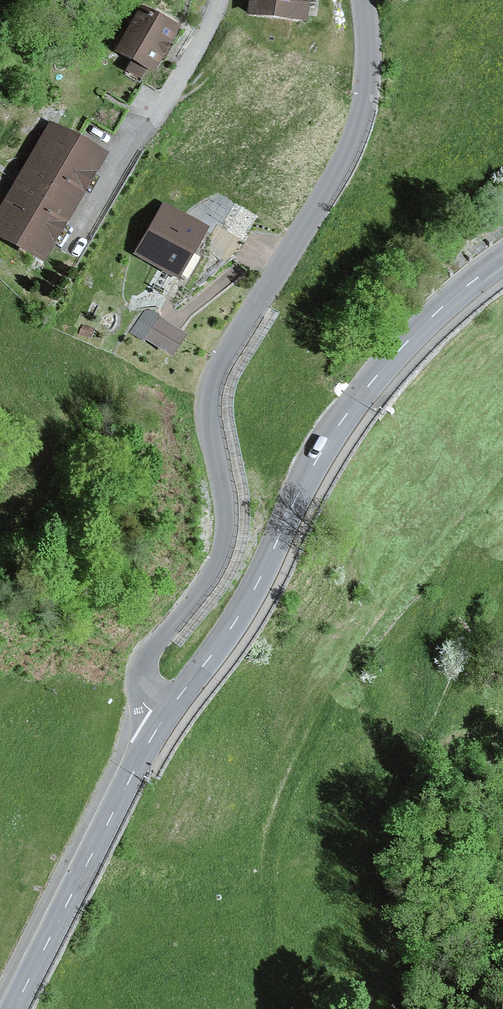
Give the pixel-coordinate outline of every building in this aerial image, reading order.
[(247,13),(305,21),(308,0),(249,0),(247,13)] [(305,21),(325,23),(337,22),(334,0),(308,0),(305,21)] [(141,7),(113,53),(130,63),(125,72),(139,79),(144,70),(152,74),(178,29),(141,7)] [(48,121),(0,203),(0,239),(42,263),(105,154),(48,121)] [(205,226),(160,202),(132,254),(176,278),(205,226)] [(160,318),(144,339),(169,358),(185,336),(160,318)] [(83,325),(79,334),(90,338),(94,329),(83,325)]
